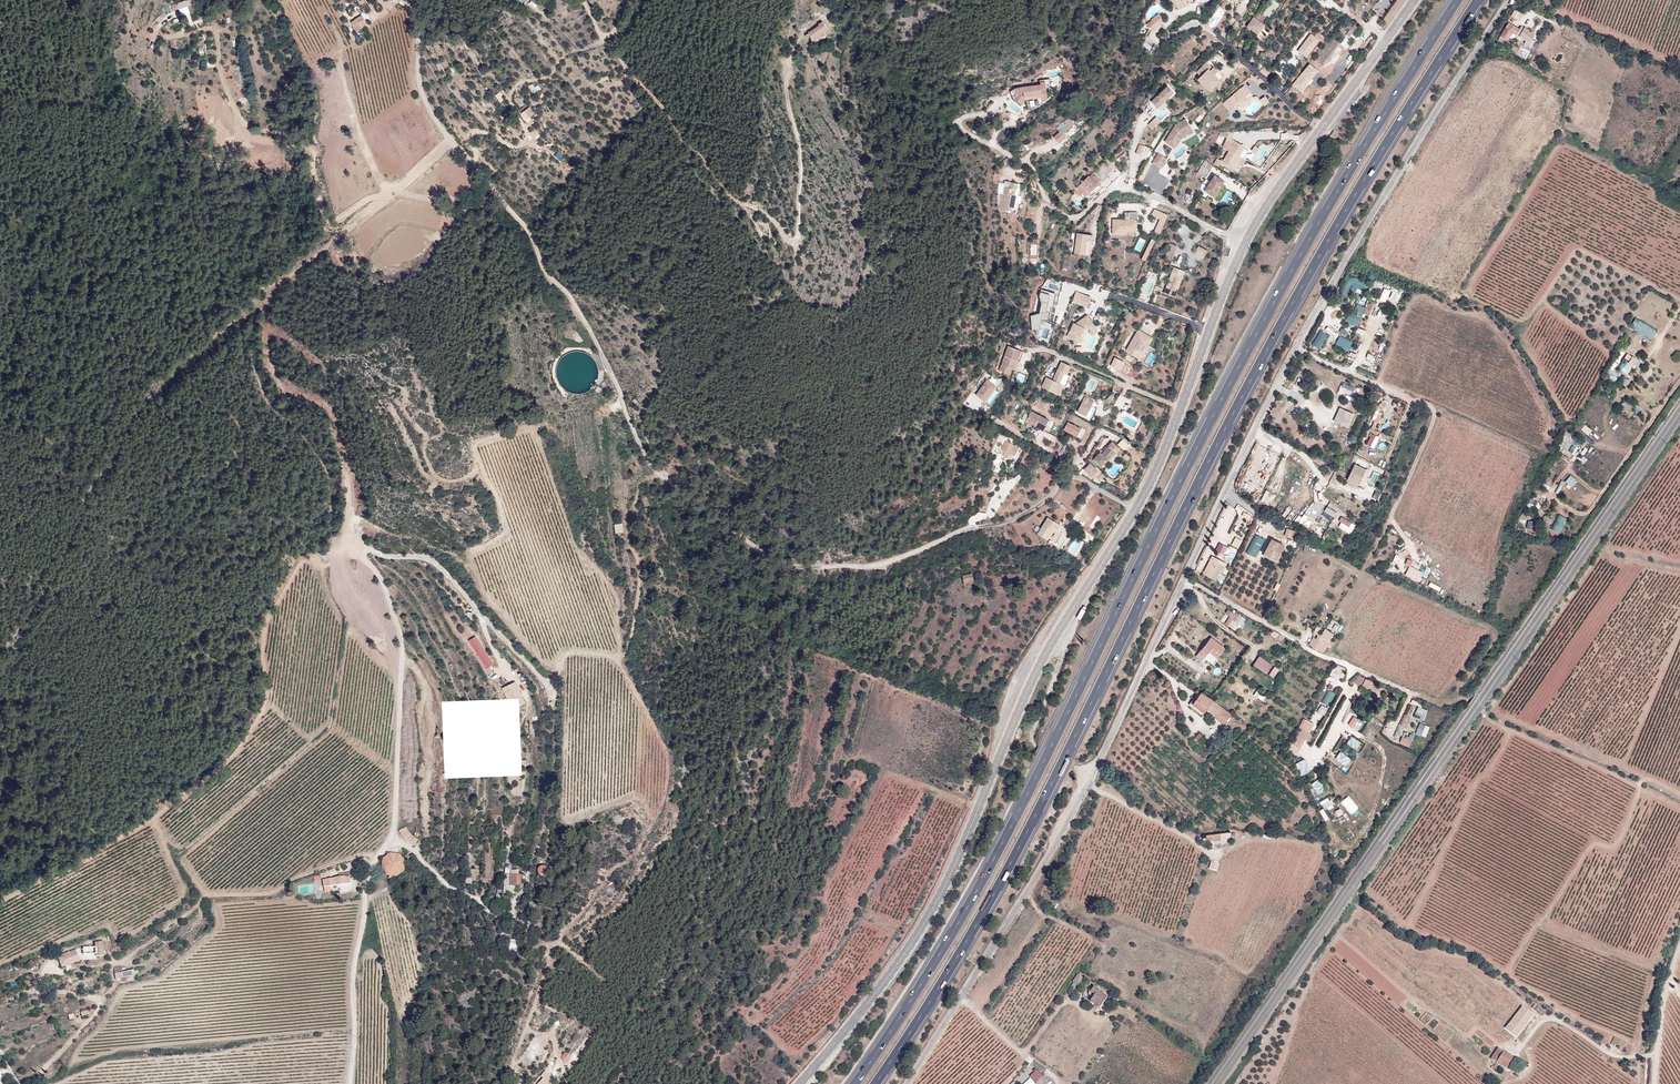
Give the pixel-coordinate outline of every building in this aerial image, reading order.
[(171,4),(173,11),(180,9),(182,16),(197,12),(194,0),(189,0),(171,4)] [(514,3),(527,8),(530,0),(515,0),(514,3)] [(1281,10),(1285,13),(1294,1),(1293,0),(1290,0),(1281,10)] [(1162,11),(1174,6),(1173,4),(1166,6),(1164,2),(1159,4),(1162,11)] [(1214,26),(1226,13),(1220,8),(1209,21),(1214,26)] [(1163,17),(1156,9),(1148,16),(1149,17),(1144,21),(1150,28),(1163,17)] [(1529,16),(1520,10),(1516,16),(1524,22),(1529,16)] [(159,22),(167,16),(165,13),(157,18),(159,22)] [(363,26),(362,24),(367,20),(362,13),(351,20),(357,29),(363,26)] [(1254,16),(1245,26),(1254,33),(1262,23),(1263,22),(1254,16)] [(1350,22),(1349,24),(1344,20),(1342,22),(1350,29),(1354,24),(1350,22)] [(1523,35),(1528,38),(1533,30),(1526,25),(1524,28),(1516,22),(1507,35),(1513,39),(1515,39),(1519,32),(1524,35),(1523,35)] [(1254,33),(1259,36),(1266,27),(1262,23),(1254,33)] [(1354,24),(1348,35),(1352,37),(1357,26),(1354,24)] [(815,29),(809,33),(812,39),(818,34),(815,29)] [(1540,34),(1533,30),(1528,38),(1531,40),(1529,43),(1535,47),(1540,40),(1537,38),(1540,34)] [(1523,35),(1524,35),(1519,32),(1515,39),(1519,42),(1523,35)] [(1307,58),(1321,41),(1311,33),(1298,51),(1307,58)] [(1509,44),(1513,39),(1507,35),(1504,40),(1509,44)] [(1533,58),(1537,60),(1541,53),(1538,51),(1533,58)] [(1195,69),(1198,72),(1194,76),(1207,88),(1218,77),(1215,74),(1206,66),(1208,63),(1205,59),(1195,69)] [(1206,66),(1215,74),(1217,71),(1208,63),(1206,66)] [(1312,64),(1292,84),(1301,93),(1320,73),(1312,64)] [(1261,66),(1257,70),(1264,77),(1268,73),(1261,66)] [(1249,89),(1242,81),(1220,100),(1227,108),(1235,100),(1240,105),(1249,97),(1245,93),(1249,89)] [(1172,89),(1165,82),(1149,98),(1156,106),(1172,89)] [(1038,83),(1020,89),(1022,94),(1018,95),(1018,98),(1017,100),(1021,102),(1023,99),(1040,93),(1041,94),(1045,92),(1043,86),(1039,87),(1038,83)] [(1262,93),(1257,96),(1262,103),(1267,99),(1262,93)] [(1024,101),(1023,99),(1021,102),(1017,100),(1018,98),(1018,95),(1013,102),(1020,106),(1024,101)] [(525,112),(521,117),(525,121),(529,116),(525,112)] [(1159,120),(1158,120),(1155,116),(1154,115),(1146,124),(1150,128),(1159,120)] [(1072,122),(1070,120),(1067,116),(1062,120),(1061,119),(1057,123),(1059,126),(1057,128),(1058,130),(1051,135),(1058,142),(1065,136),(1061,132),(1072,122)] [(1190,129),(1182,116),(1172,122),(1161,140),(1172,146),(1179,135),(1190,129)] [(1228,136),(1230,132),(1228,130),(1225,131),(1220,146),(1225,149),(1220,159),(1214,156),(1210,164),(1214,166),(1217,162),(1230,170),(1234,163),(1239,165),(1244,157),(1239,155),(1242,150),(1240,149),(1242,145),(1232,139),(1232,138),(1228,136)] [(1137,153),(1142,155),(1146,145),(1140,144),(1137,153)] [(1164,156),(1155,151),(1149,162),(1158,167),(1164,156)] [(1202,175),(1206,168),(1198,163),(1194,170),(1197,172),(1202,175)] [(1109,165),(1096,181),(1099,184),(1103,179),(1105,181),(1114,170),(1109,165)] [(1167,167),(1164,178),(1172,181),(1175,170),(1167,167)] [(1211,174),(1202,189),(1211,195),(1221,180),(1211,174)] [(1019,182),(1004,180),(1001,192),(1003,193),(1000,208),(1010,210),(1011,206),(1013,206),(1015,194),(1017,195),(1019,182)] [(1085,182),(1082,180),(1076,188),(1083,193),(1089,186),(1086,184),(1088,182),(1086,180),(1085,182)] [(1151,216),(1160,219),(1155,232),(1161,234),(1169,214),(1154,208),(1151,216)] [(1129,219),(1113,219),(1112,234),(1127,235),(1127,232),(1138,232),(1138,212),(1129,212),(1129,219)] [(1222,217),(1230,221),(1231,216),(1225,212),(1222,217)] [(1091,234),(1075,231),(1074,241),(1070,240),(1069,251),(1088,254),(1091,234)] [(1146,261),(1156,241),(1152,239),(1142,259),(1146,261)] [(1176,245),(1168,242),(1164,255),(1171,258),(1176,245)] [(1201,248),(1198,255),(1205,258),(1208,250),(1201,248)] [(1184,270),(1171,265),(1162,292),(1174,297),(1184,270)] [(1348,294),(1365,293),(1365,279),(1345,280),(1346,296),(1348,296),(1348,294)] [(1380,300),(1386,303),(1392,291),(1387,288),(1380,300)] [(1399,302),(1403,292),(1394,288),(1390,299),(1399,302)] [(1043,292),(1040,316),(1034,315),(1031,335),(1039,336),(1038,341),(1050,343),(1053,324),(1051,324),(1055,293),(1043,292)] [(1090,296),(1081,293),(1077,302),(1086,306),(1090,296)] [(1569,300),(1563,296),(1559,301),(1565,305),(1569,300)] [(1355,303),(1347,323),(1358,327),(1366,308),(1355,303)] [(1086,314),(1074,323),(1072,322),(1066,335),(1079,341),(1085,328),(1092,324),(1086,314)] [(1637,318),(1631,327),(1652,340),(1658,330),(1637,318)] [(1152,336),(1137,328),(1124,350),(1137,358),(1140,352),(1143,353),(1152,336)] [(1321,330),(1313,344),(1320,349),(1329,334),(1321,330)] [(1340,337),(1336,346),(1350,351),(1354,342),(1340,337)] [(1005,353),(1009,344),(999,339),(989,363),(999,367),(1001,362),(1003,363),(1007,354),(1005,353)] [(1620,361),(1625,353),(1621,351),(1616,359),(1620,361)] [(1633,364),(1638,358),(1633,355),(1630,361),(1631,362),(1633,364)] [(1638,358),(1633,364),(1637,366),(1641,368),(1645,362),(1638,358)] [(1059,369),(1063,371),(1067,363),(1058,359),(1049,377),(1042,374),(1037,383),(1054,391),(1058,382),(1055,380),(1059,369)] [(1631,362),(1624,373),(1630,377),(1636,367),(1633,364),(1631,362)] [(1612,375),(1609,378),(1615,382),(1620,375),(1611,368),(1608,372),(1612,375)] [(1059,369),(1055,380),(1058,382),(1060,383),(1065,372),(1063,371),(1059,369)] [(984,376),(973,392),(983,399),(994,383),(984,376)] [(1358,398),(1361,389),(1343,384),(1341,393),(1358,398)] [(1047,408),(1050,401),(1040,396),(1037,403),(1047,408)] [(1076,411),(1083,413),(1089,400),(1082,397),(1076,411)] [(1637,406),(1627,399),(1624,404),(1634,411),(1637,406)] [(1029,406),(1024,417),(1031,421),(1041,427),(1046,416),(1029,406)] [(1357,412),(1344,407),(1338,421),(1351,427),(1357,412)] [(1031,421),(1024,417),(1022,420),(1025,421),(1024,424),(1029,427),(1031,421)] [(1067,424),(1063,422),(1061,427),(1073,433),(1076,425),(1077,424),(1068,420),(1068,421),(1067,424)] [(1585,425),(1581,430),(1588,436),(1592,431),(1585,425)] [(1569,430),(1563,446),(1572,452),(1577,444),(1578,445),(1580,442),(1578,440),(1577,441),(1570,436),(1573,434),(1569,430)] [(1581,431),(1578,435),(1586,440),(1588,436),(1581,431)] [(1375,446),(1379,435),(1370,432),(1366,443),(1375,446)] [(1013,442),(1005,438),(998,450),(1002,453),(1004,449),(1008,451),(1013,442)] [(1098,449),(1095,453),(1105,458),(1113,450),(1117,453),(1120,449),(1109,439),(1099,451),(1098,449)] [(1119,444),(1125,451),(1130,446),(1124,439),(1119,444)] [(1090,457),(1098,465),(1105,458),(1095,453),(1090,457)] [(1360,462),(1352,478),(1363,484),(1371,468),(1360,462)] [(732,463),(730,469),(738,472),(740,467),(732,463)] [(1094,482),(1102,474),(1091,464),(1084,471),(1094,482)] [(1571,475),(1566,482),(1572,487),(1578,481),(1571,475)] [(1329,507),(1324,514),(1332,520),(1337,513),(1329,507)] [(1044,515),(1034,531),(1044,537),(1052,526),(1057,529),(1059,524),(1044,515)] [(1559,515),(1552,530),(1562,534),(1568,518),(1559,515)] [(1351,535),(1357,526),(1343,516),(1337,525),(1351,535)] [(1554,522),(1546,517),(1540,525),(1547,529),(1548,528),(1549,529),(1554,522)] [(1294,537),(1299,540),(1303,532),(1298,530),(1294,537)] [(1057,540),(1050,535),(1043,545),(1049,550),(1057,540)] [(1219,546),(1232,553),(1238,542),(1225,535),(1219,546)] [(1258,558),(1265,538),(1255,535),(1248,554),(1258,558)] [(1278,561),(1287,546),(1276,539),(1267,554),(1278,561)] [(1231,561),(1216,552),(1207,571),(1220,578),(1224,570),(1226,571),(1231,561)] [(1370,564),(1377,568),(1381,558),(1375,555),(1370,564)] [(654,581),(658,580),(656,576),(661,573),(658,566),(650,569),(654,581)] [(958,568),(961,579),(970,576),(967,566),(958,568)] [(1410,567),(1406,577),(1420,582),(1424,572),(1410,567)] [(1242,625),(1245,622),(1247,623),(1248,622),(1246,621),(1248,618),(1238,610),(1237,612),(1237,613),(1234,616),(1232,614),(1227,621),(1230,624),(1234,618),(1239,621),(1237,623),(1238,624),(1236,627),(1238,630),(1241,626),(1242,625)] [(1327,645),(1323,651),(1326,653),(1331,644),(1327,642),(1329,638),(1321,634),(1319,639),(1315,637),(1314,638),(1320,641),(1327,645)] [(470,640),(485,670),(493,666),(479,636),(470,640)] [(1229,649),(1214,638),(1200,658),(1206,663),(1214,652),(1222,658),(1229,649)] [(1320,641),(1314,638),(1311,645),(1316,648),(1320,641)] [(1316,648),(1323,651),(1327,645),(1320,641),(1316,648)] [(1271,670),(1274,664),(1260,658),(1256,666),(1263,670),(1264,667),(1271,670)] [(1275,666),(1270,675),(1275,679),(1280,670),(1275,666)] [(1359,675),(1355,683),(1362,686),(1366,678),(1359,675)] [(1376,681),(1370,679),(1367,685),(1373,688),(1376,681)] [(513,711),(527,704),(516,682),(502,688),(513,711)] [(1265,701),(1267,696),(1258,692),(1255,696),(1265,701)] [(1209,696),(1206,694),(1198,705),(1209,713),(1211,709),(1213,709),(1218,713),(1219,714),(1224,706),(1209,696)] [(1224,706),(1219,714),(1218,715),(1228,723),(1235,714),(1224,706)] [(1420,720),(1425,721),(1428,710),(1419,707),(1416,714),(1422,716),(1420,720)] [(1354,716),(1349,725),(1355,728),(1360,719),(1354,716)] [(1421,723),(1416,733),(1426,738),(1431,727),(1421,723)] [(1314,732),(1309,729),(1306,735),(1311,738),(1314,732)] [(1403,737),(1401,743),(1411,747),(1415,735),(1410,734),(1408,739),(1403,737)] [(1305,747),(1311,738),(1306,735),(1300,745),(1305,747)] [(1352,737),(1347,745),(1357,750),(1362,742),(1352,737)] [(1341,752),(1336,759),(1346,767),(1352,760),(1341,752)] [(1296,764),(1302,776),(1311,771),(1306,759),(1296,764)] [(1312,785),(1319,795),(1326,790),(1319,779),(1312,785)] [(1321,802),(1326,811),(1334,806),(1329,797),(1321,802)] [(1349,809),(1355,817),(1361,812),(1355,804),(1349,809)] [(1339,817),(1344,815),(1341,809),(1336,812),(1339,817)] [(398,829),(405,837),(414,844),(419,837),(410,829),(407,824),(398,829)] [(1206,835),(1206,842),(1213,841),(1213,842),(1222,842),(1231,840),(1231,834),(1206,835)] [(392,853),(386,858),(384,867),(389,872),(398,874),(405,868),(405,860),(400,854),(392,853)] [(1209,869),(1218,872),(1221,864),(1213,861),(1209,869)] [(517,883),(517,871),(506,872),(506,883),(517,883)] [(539,871),(540,880),(548,879),(547,871),(539,871)] [(335,877),(335,878),(336,885),(351,883),(350,876),(345,877),(345,876),(335,877)] [(336,885),(335,878),(323,880),(324,887),(330,886),(336,885)] [(1233,949),(1231,955),(1239,958),(1241,952),(1233,949)] [(75,950),(57,956),(61,967),(79,961),(75,950)] [(1074,980),(1071,983),(1076,987),(1079,984),(1078,983),(1084,976),(1078,971),(1072,979),(1074,980)] [(117,977),(118,981),(118,982),(126,980),(125,977),(122,978),(121,973),(119,973),(120,976),(117,977)] [(1094,983),(1090,989),(1094,993),(1092,995),(1090,998),(1099,1006),(1107,995),(1103,991),(1104,990),(1094,983)] [(1542,1016),(1546,1012),(1538,1005),(1537,1005),(1536,1003),(1532,1007),(1542,1016)] [(1505,1028),(1517,1038),(1535,1017),(1524,1007),(1505,1028)] [(1624,1045),(1614,1039),(1610,1045),(1613,1047),(1614,1045),(1619,1047),(1617,1050),(1620,1052),(1624,1045)] [(1491,1061),(1495,1064),(1502,1052),(1498,1049),(1491,1061)] [(572,1057),(566,1052),(561,1057),(567,1064),(572,1057)] [(1502,1052),(1495,1064),(1497,1065),(1500,1067),(1504,1060),(1509,1064),(1513,1058),(1502,1052)] [(1505,1070),(1509,1064),(1504,1060),(1500,1067),(1505,1070)] [(543,1081),(541,1080),(539,1083),(546,1083),(550,1077),(548,1076),(550,1074),(548,1073),(550,1070),(547,1068),(544,1074),(547,1075),(543,1081)] [(1034,1083),(1047,1083),(1049,1083),(1036,1070),(1032,1074),(1038,1080),(1034,1083)]
